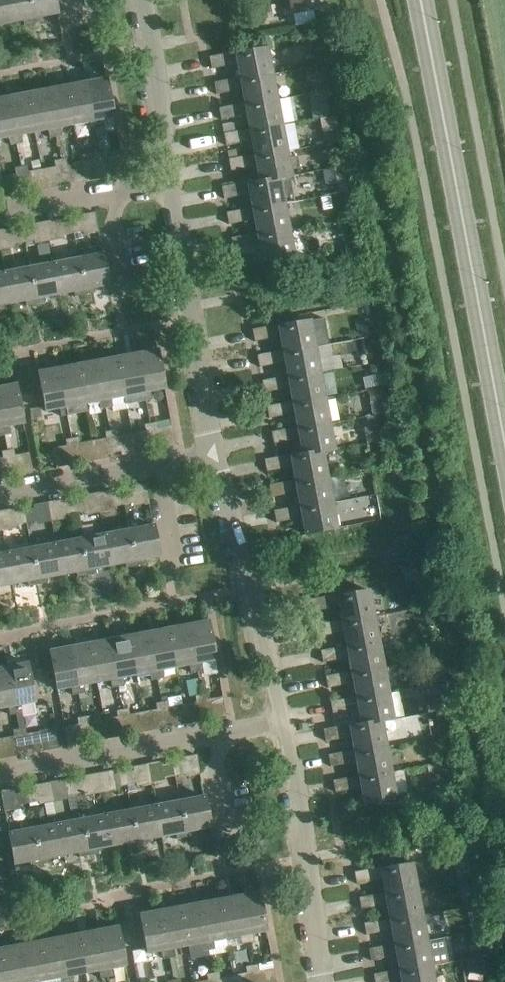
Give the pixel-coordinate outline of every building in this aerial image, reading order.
[(9,23),(5,0),(0,0),(0,25),(9,23)] [(34,23),(30,0),(5,0),(9,23),(24,20),(24,25),(34,23)] [(58,14),(56,0),(30,0),(34,23),(44,21),(43,16),(58,14)] [(287,15),(317,9),(315,0),(284,0),(287,15)] [(241,80),(273,74),(268,48),(236,54),(236,51),(210,56),(212,68),(238,64),(240,77),(241,80)] [(246,105),(278,99),(273,74),(241,80),(240,77),(214,82),(217,94),(242,89),(245,103),(246,105)] [(100,120),(114,117),(107,78),(87,82),(96,129),(102,128),(100,120)] [(89,130),(96,129),(87,82),(67,85),(74,125),(88,122),(89,130)] [(61,127),(74,125),(67,85),(47,89),(56,136),(62,135),(61,127)] [(50,137),(56,136),(47,89),(28,93),(35,132),(48,130),(50,137)] [(22,135),(35,132),(28,93),(8,96),(17,144),(23,142),(22,135)] [(17,144),(8,96),(0,98),(0,139),(9,137),(11,145),(17,144)] [(250,131),(283,125),(278,99),(246,105),(245,103),(219,107),(222,119),(247,115),(250,128),(250,131)] [(326,107),(312,109),(313,117),(327,115),(326,107)] [(255,156),(287,150),(283,125),(250,131),(250,128),(224,133),(226,145),(252,140),(255,154),(255,156)] [(338,130),(320,134),(322,144),(340,141),(338,130)] [(280,178),(280,179),(290,177),(292,177),(287,150),(255,156),(255,154),(229,158),(231,170),(257,165),(260,181),(260,182),(280,178)] [(104,173),(110,172),(106,151),(100,152),(104,173)] [(98,175),(104,173),(100,152),(94,153),(95,158),(98,175)] [(65,181),(71,180),(67,158),(61,159),(65,181)] [(58,182),(65,181),(61,159),(54,160),(58,182)] [(25,188),(31,187),(27,165),(21,167),(25,188)] [(19,189),(25,188),(21,167),(15,168),(19,189)] [(343,167),(336,168),(341,193),(348,192),(343,167)] [(248,181),(222,186),(224,198),(250,194),(253,210),(285,203),(294,202),(290,177),(280,179),(280,178),(260,182),(260,181),(248,184),(248,181)] [(258,235),(290,229),(285,203),(253,210),(252,207),(227,212),(229,224),(255,219),(257,233),(258,235)] [(71,220),(74,233),(84,231),(82,218),(71,220)] [(63,235),(74,233),(71,220),(61,222),(63,235)] [(23,229),(25,242),(35,240),(33,228),(23,229)] [(14,244),(25,242),(23,229),(12,231),(14,244)] [(262,261),(282,258),(295,255),(290,229),(258,235),(257,233),(231,237),(234,249),(259,245),(262,261)] [(94,288),(109,285),(103,253),(78,258),(85,294),(95,293),(94,288)] [(75,296),(85,294),(78,258),(54,262),(60,294),(74,291),(75,296)] [(45,297),(60,294),(54,262),(30,267),(36,304),(46,302),(45,297)] [(27,305),(36,304),(30,267),(5,272),(11,303),(26,301),(27,305)] [(11,303),(5,272),(0,273),(0,305),(11,303)] [(284,352),(316,346),(311,320),(279,326),(278,324),(253,329),(255,341),(281,336),(283,350),(284,352)] [(288,378),(321,372),(316,346),(284,352),(283,350),(257,354),(260,366),(285,362),(288,375),(288,378)] [(151,391),(165,388),(158,349),(138,353),(146,400),(153,399),(151,391)] [(140,401),(146,400),(138,353),(118,356),(125,396),(139,393),(140,401)] [(112,398),(125,396),(118,356),(98,360),(107,408),(113,406),(112,398)] [(101,409),(107,408),(98,360),(79,364),(86,403),(99,401),(101,409)] [(73,406),(86,403),(79,364),(59,368),(68,415),(74,414),(73,406)] [(62,416),(68,415),(59,368),(39,371),(46,411),(60,408),(62,416)] [(293,404),(325,397),(321,372),(288,378),(288,375),(262,380),(264,392),(290,387),(293,401),(293,404)] [(19,398),(17,384),(0,387),(0,407),(5,435),(11,433),(10,426),(24,423),(19,398)] [(298,429),(330,423),(325,397),(293,404),(293,401),(267,406),(269,418),(295,413),(297,426),(298,429)] [(40,407),(31,409),(33,418),(42,416),(40,407)] [(155,445),(161,444),(157,422),(151,423),(155,445)] [(149,446),(155,445),(151,423),(145,424),(149,446)] [(323,451),(335,449),(330,423),(298,429),(297,426),(272,431),(274,443),(300,438),(303,454),(303,455),(323,451)] [(116,452),(122,451),(118,429),(111,430),(116,452)] [(109,453),(116,452),(111,430),(106,431),(109,453)] [(76,459),(82,458),(78,436),(72,437),(76,459)] [(70,460),(76,459),(72,437),(66,439),(70,460)] [(12,471),(18,470),(14,449),(8,450),(12,471)] [(6,473),(12,471),(8,450),(2,451),(6,473)] [(328,476),(323,451),(303,455),(303,454),(291,456),(291,454),(265,459),(267,471),(293,466),(295,480),(296,482),(328,476)] [(300,508),(333,502),(328,476),(296,482),(295,480),(270,484),(272,496),(297,492),(300,505),(300,508)] [(122,492),(124,504),(135,502),(132,490),(122,492)] [(114,506),(124,504),(122,492),(112,494),(114,506)] [(73,501),(76,513),(86,511),(84,499),(73,501)] [(65,515),(76,513),(73,501),(63,503),(65,515)] [(305,534),(325,531),(338,528),(333,502),(300,508),(300,505),(274,510),(277,522),(302,517),(305,534)] [(25,510),(27,522),(37,520),(35,508),(25,510)] [(16,524),(27,522),(25,510),(14,512),(16,524)] [(145,559),(160,556),(154,524),(129,529),(136,566),(146,564),(145,559)] [(126,568),(136,566),(129,529),(105,534),(111,565),(125,563),(126,568)] [(96,568),(111,565),(105,534),(80,538),(87,575),(97,573),(96,568)] [(78,577),(87,575),(80,538),(56,543),(62,574),(77,572),(78,577)] [(47,577),(62,574),(56,543),(32,547),(39,584),(48,582),(47,577)] [(29,586),(39,584),(32,547),(7,552),(13,584),(28,581),(29,586)] [(13,584),(7,552),(0,553),(0,586),(13,584)] [(343,622),(375,616),(370,590),(338,596),(337,594),(311,599),(314,611),(339,606),(342,619),(343,622)] [(347,648),(379,641),(375,616),(343,622),(342,619),(316,624),(318,636),(344,631),(347,645),(347,648)] [(202,662),(216,660),(209,620),(188,624),(197,671),(203,670),(202,662)] [(191,672),(197,671),(188,624),(169,628),(176,667),(190,664),(191,672)] [(163,670),(176,667),(169,628),(149,631),(158,679),(164,677),(163,670)] [(152,680),(158,679),(149,631),(130,635),(137,674),(150,672),(152,680)] [(123,677),(137,674),(130,635),(110,639),(119,686),(125,685),(123,677)] [(113,687),(119,686),(110,639),(90,642),(98,682),(111,679),(113,687)] [(352,673),(384,667),(379,641),(347,648),(347,645),(321,650),(323,662),(349,657),(351,670),(352,673)] [(84,684),(98,682),(90,642),(71,646),(79,693),(86,692),(84,684)] [(73,695),(79,693),(71,646),(50,650),(58,689),(72,687),(73,695)] [(21,704),(35,702),(28,662),(8,666),(17,713),(23,712),(21,704)] [(17,713),(8,666),(0,667),(0,708),(9,707),(10,714),(17,713)] [(357,699),(389,693),(384,667),(352,673),(351,670),(326,675),(328,687),(354,682),(356,696),(357,699)] [(206,716),(212,715),(208,693),(202,694),(206,716)] [(382,720),(382,721),(394,719),(389,693),(357,699),(356,696),(331,701),(333,713),(359,708),(362,724),(382,720)] [(200,717),(206,716),(202,694),(195,695),(200,717)] [(166,723),(172,722),(168,700),(162,701),(166,723)] [(160,724),(166,723),(162,701),(156,703),(160,724)] [(127,731),(133,729),(129,708),(123,709),(127,731)] [(121,732),(127,731),(123,709),(117,710),(121,732)] [(88,738),(94,737),(90,715),(84,716),(88,738)] [(82,739),(88,738),(84,716),(77,718),(82,739)] [(387,746),(382,721),(382,720),(362,724),(350,726),(350,724),(324,729),(326,741),(352,736),(354,749),(355,752),(387,746)] [(29,749),(25,727),(20,728),(24,750),(29,749)] [(17,751),(24,750),(20,728),(13,729),(17,751)] [(360,777),(392,771),(387,746),(355,752),(354,749),(329,754),(331,766),(356,761),(359,775),(360,777)] [(173,763),(175,775),(186,773),(183,761),(173,763)] [(165,777),(175,775),(173,763),(162,765),(165,777)] [(137,782),(135,770),(124,772),(127,784),(137,782)] [(397,798),(397,797),(406,795),(401,770),(392,772),(392,771),(360,777),(359,775),(333,780),(336,792),(361,787),(364,804),(397,798)] [(124,772),(114,774),(116,786),(127,784),(124,772)] [(75,781),(78,793),(88,792),(86,779),(75,781)] [(67,795),(78,793),(75,781),(65,783),(67,795)] [(27,790),(29,803),(39,801),(37,788),(27,790)] [(19,805),(29,803),(27,790),(16,792),(19,805)] [(196,830),(211,827),(205,795),(180,800),(187,837),(197,835),(196,830)] [(177,839),(187,837),(180,800),(156,805),(162,836),(176,833),(177,839)] [(147,839),(162,836),(156,805),(131,809),(138,846),(148,844),(147,839)] [(128,848),(138,846),(131,809),(107,814),(113,845),(128,843),(128,848)] [(98,848),(113,845),(107,814),(83,818),(90,855),(99,853),(98,848)] [(80,857),(90,855),(83,818),(58,823),(64,854),(79,852),(80,857)] [(50,857),(64,854),(58,823),(34,827),(41,864),(51,862),(50,857)] [(31,866),(41,864),(34,827),(9,832),(15,864),(30,861),(31,866)] [(386,895),(418,889),(413,863),(381,869),(381,866),(355,871),(357,883),(383,878),(385,892),(386,895)] [(391,920),(423,914),(418,889),(386,895),(385,892),(359,897),(362,909),(387,904),(390,918),(391,920)] [(253,933),(267,931),(259,891),(239,895),(248,942),(254,941),(253,933)] [(242,943),(248,942),(239,895),(220,898),(227,938),(241,935),(242,943)] [(214,940),(227,938),(220,898),(200,902),(209,949),(215,948),(214,940)] [(203,951),(209,949),(200,902),(180,906),(188,945),(201,943),(203,951)] [(174,948),(188,945),(180,906),(161,909),(169,957),(175,956),(174,948)] [(163,958),(169,957),(161,909),(140,913),(148,953),(162,950),(163,958)] [(395,946),(427,940),(423,914),(391,920),(390,918),(364,922),(366,934),(392,930),(395,943),(395,946)] [(126,965),(121,940),(119,926),(98,929),(107,977),(113,976),(112,968),(126,965)] [(101,978),(107,977),(98,929),(79,933),(86,973),(100,970),(101,978)] [(86,973),(79,933),(59,937),(68,981),(74,981),(73,976),(86,973)] [(59,937),(39,940),(47,981),(60,978),(61,981),(68,981),(59,937)] [(395,943),(369,948),(371,960),(397,955),(399,969),(400,971),(432,965),(449,963),(444,937),(427,940),(395,946),(395,943)] [(47,981),(39,940),(20,944),(27,981),(40,981),(47,981)] [(20,944),(0,948),(6,981),(27,981),(20,944)] [(259,964),(252,965),(256,981),(262,981),(259,964)] [(252,965),(246,966),(249,981),(256,981),(252,965)] [(432,965),(400,971),(399,969),(374,973),(375,981),(395,981),(402,981),(435,981),(432,965)] [(219,971),(213,972),(215,981),(221,981),(219,971)]
